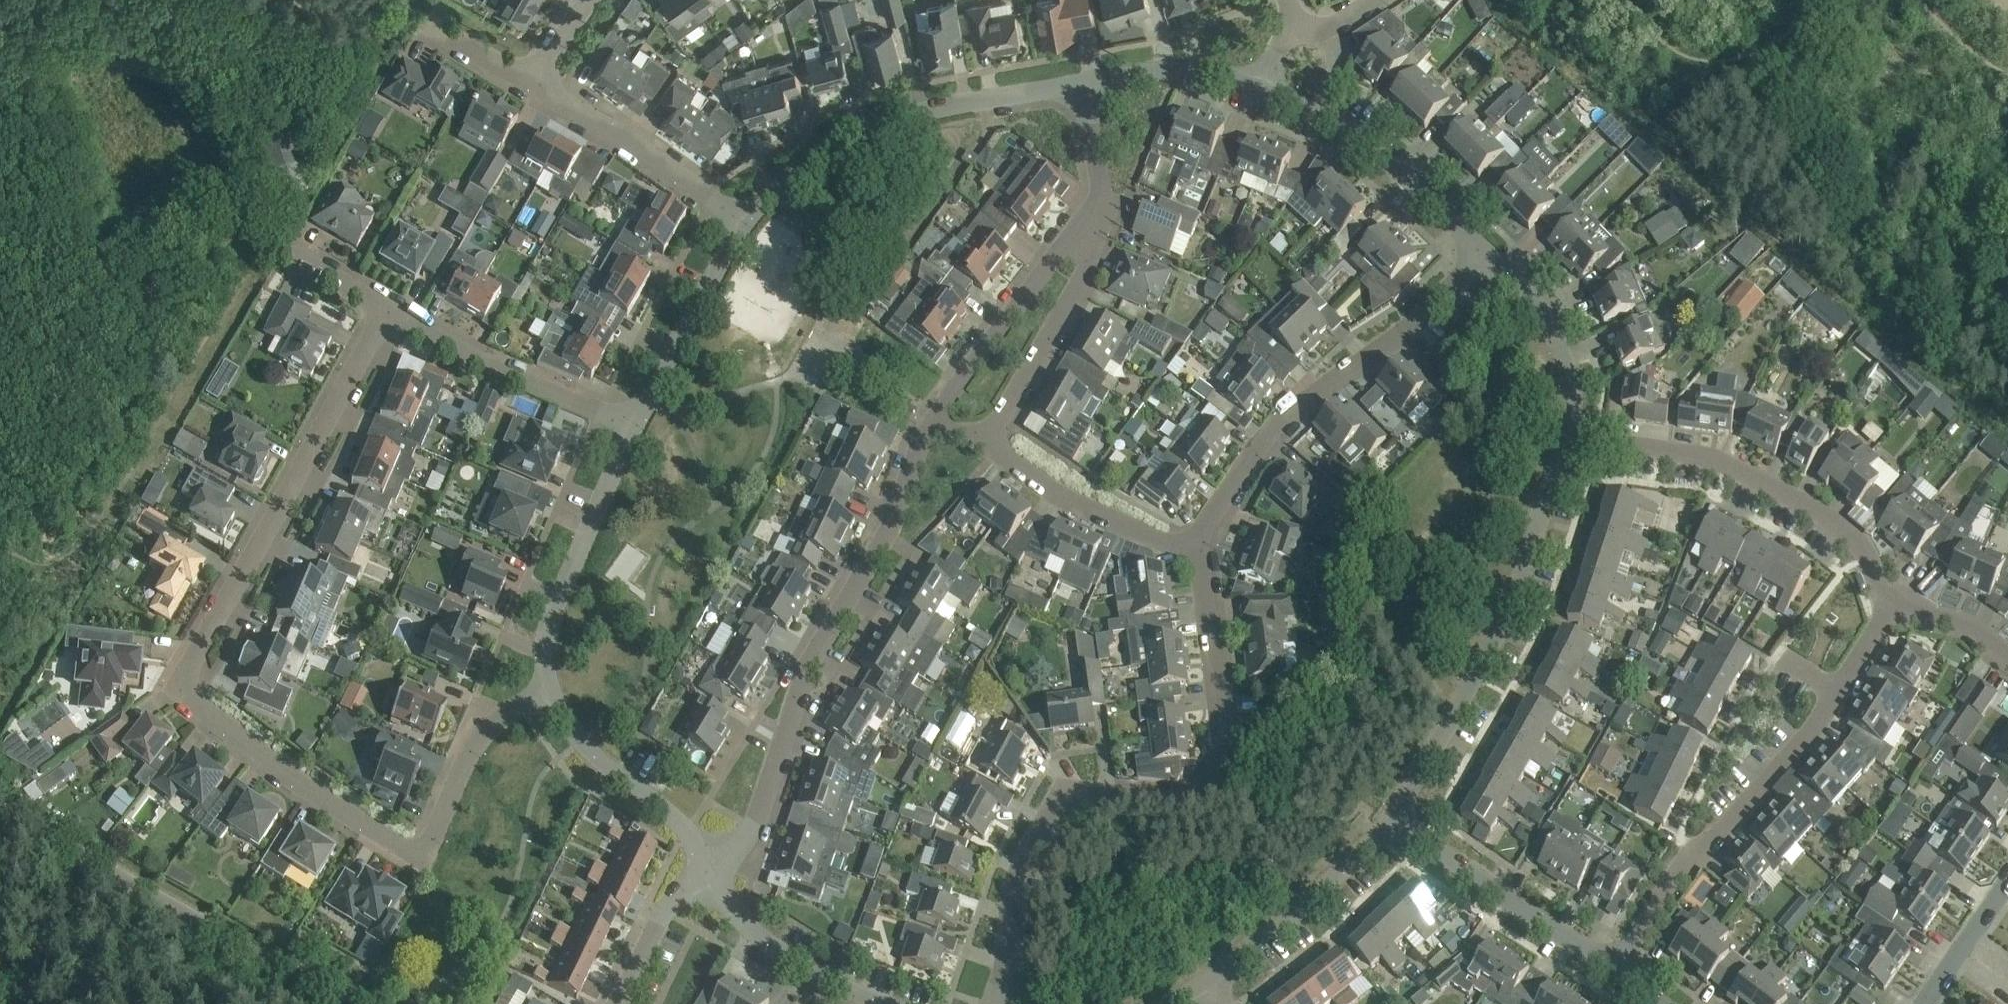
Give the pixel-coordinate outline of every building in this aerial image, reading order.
[(498,6),(526,23),(539,0),(487,0),(498,6)] [(625,8),(638,17),(649,0),(630,0),(625,8)] [(706,17),(694,0),(666,0),(677,15),(666,23),(677,38),(706,17)] [(706,17),(714,11),(706,0),(694,0),(706,17)] [(786,11),(791,28),(817,9),(814,0),(801,0),(786,11)] [(899,0),(884,0),(889,21),(904,17),(899,0)] [(962,37),(959,17),(956,0),(941,3),(942,5),(928,7),(930,22),(918,24),(925,62),(952,57),(949,40),(962,37)] [(1094,20),(1090,0),(1038,0),(1046,41),(1073,36),(1071,24),(1094,20)] [(1108,10),(1105,11),(1108,23),(1111,22),(1113,25),(1131,19),(1130,16),(1151,9),(1148,0),(1104,0),(1108,10)] [(1191,0),(1167,0),(1171,10),(1192,3),(1191,0)] [(850,34),(841,1),(823,6),(832,39),(850,34)] [(992,50),(1021,45),(1015,11),(991,15),(989,3),(969,7),(976,45),(990,42),(992,50)] [(1389,13),(1383,17),(1353,37),(1366,57),(1358,66),(1378,84),(1386,75),(1390,79),(1408,60),(1397,50),(1406,40),(1404,26),(1389,13)] [(878,22),(852,30),(861,61),(869,58),(874,74),(903,66),(892,31),(881,34),(878,22)] [(597,81),(610,90),(632,58),(624,51),(631,41),(610,26),(593,51),(605,59),(594,74),(599,78),(597,81)] [(710,65),(730,50),(723,40),(703,55),(710,65)] [(1392,97),(1409,113),(1441,77),(1434,71),(1426,80),(1416,70),(1431,54),(1421,45),(1392,78),(1401,86),(1392,97)] [(850,82),(841,47),(822,52),(823,54),(808,58),(808,59),(810,67),(816,89),(835,83),(835,86),(850,82)] [(632,58),(610,90),(622,99),(625,96),(630,99),(640,85),(653,94),(671,68),(651,54),(643,65),(632,58)] [(772,79),(761,82),(773,120),(788,115),(787,111),(793,109),(788,93),(802,90),(792,58),(768,66),(772,79)] [(808,59),(800,61),(802,70),(810,67),(808,59)] [(455,87),(457,83),(429,67),(425,74),(403,61),(384,94),(411,110),(416,101),(449,120),(465,94),(464,93),(464,92),(455,87)] [(758,124),(773,120),(761,82),(751,85),(748,72),(723,79),(732,108),(745,104),(750,122),(757,120),(758,124)] [(666,129),(678,138),(701,106),(708,94),(678,73),(660,99),(673,108),(663,122),(668,126),(666,129)] [(1448,84),(1441,77),(1409,113),(1426,128),(1436,118),(1445,127),(1464,106),(1454,97),(1450,101),(1440,92),(1448,84)] [(1446,145),(1463,162),(1497,128),(1506,118),(1519,105),(1508,94),(1486,116),(1490,121),(1482,130),(1472,120),(1446,145)] [(481,97),(471,114),(464,126),(501,147),(518,118),(481,97)] [(1519,105),(1506,118),(1515,128),(1537,108),(1527,98),(1525,99),(1519,105)] [(701,106),(678,138),(691,147),(694,144),(699,148),(710,132),(723,141),(736,122),(733,112),(717,101),(710,112),(701,106)] [(376,136),(385,117),(372,111),(363,130),(376,136)] [(1153,150),(1186,164),(1206,116),(1195,112),(1193,115),(1184,111),(1177,128),(1164,123),(1153,150)] [(1219,178),(1231,150),(1218,145),(1225,128),(1215,124),(1217,121),(1206,116),(1186,164),(1219,178)] [(1610,118),(1599,130),(1613,144),(1620,152),(1632,140),(1610,118)] [(309,190),(288,126),(257,137),(278,200),(309,190)] [(1522,154),(1497,128),(1463,162),(1479,178),(1489,168),(1498,177),(1513,162),(1522,154)] [(531,151),(519,144),(507,165),(527,177),(536,168),(544,173),(561,143),(542,132),(531,151)] [(1243,155),(1231,150),(1219,178),(1241,187),(1246,176),(1257,181),(1272,144),(1261,139),(1260,143),(1250,139),(1243,155)] [(581,155),(561,143),(544,173),(554,178),(550,190),(569,202),(582,180),(586,173),(574,166),(581,155)] [(1283,148),(1272,144),(1257,181),(1253,192),(1264,196),(1287,206),(1294,195),(1278,188),(1291,156),(1282,152),(1283,148)] [(979,158),(969,152),(962,161),(972,168),(979,158)] [(469,186),(488,198),(507,165),(507,164),(488,153),(469,186)] [(1024,154),(1002,183),(1042,213),(1056,195),(1047,188),(1054,178),(1024,154)] [(1497,196),(1513,213),(1547,179),(1542,173),(1544,170),(1533,159),(1530,162),(1522,154),(1513,162),(1498,177),(1507,186),(1497,196)] [(1656,155),(1642,169),(1650,178),(1665,163),(1656,155)] [(586,173),(582,180),(592,187),(593,185),(604,168),(593,161),(586,173)] [(1617,170),(1606,181),(1627,200),(1637,189),(1617,170)] [(603,189),(619,197),(628,180),(612,172),(603,189)] [(1324,220),(1352,189),(1345,183),(1342,186),(1331,177),(1320,189),(1306,177),(1294,195),(1288,204),(1298,214),(1307,205),(1324,220)] [(1541,218),(1550,227),(1573,204),(1564,195),(1555,204),(1545,194),(1554,186),(1547,179),(1513,213),(1530,229),(1541,218)] [(1028,232),(1042,213),(1002,183),(995,193),(997,194),(982,214),(1010,235),(1018,225),(1028,232)] [(620,203),(645,217),(674,234),(686,215),(656,198),(631,184),(620,203)] [(333,186),(322,204),(312,222),(328,231),(330,228),(339,233),(337,236),(357,247),(374,218),(359,209),(363,203),(333,186)] [(447,189),(439,203),(461,216),(473,223),(481,209),(447,189)] [(1358,195),(1352,189),(1324,220),(1340,236),(1332,245),(1341,254),(1363,230),(1354,221),(1366,208),(1355,199),(1358,195)] [(1201,214),(1167,200),(1161,215),(1144,208),(1133,233),(1147,239),(1145,243),(1171,254),(1179,233),(1192,238),(1201,214)] [(1560,260),(1564,264),(1600,228),(1601,227),(1590,217),(1586,218),(1573,204),(1550,227),(1558,236),(1550,244),(1563,257),(1560,260)] [(556,219),(543,212),(531,233),(543,241),(556,219)] [(1680,236),(1665,213),(1645,226),(1660,249),(1680,236)] [(590,240),(596,229),(567,214),(561,226),(590,240)] [(976,240),(969,249),(997,271),(1012,253),(1002,245),(1010,235),(982,214),(967,233),(976,240)] [(617,242),(645,259),(652,247),(663,254),(674,234),(645,217),(640,226),(628,223),(617,242)] [(417,240),(399,230),(398,231),(390,225),(381,238),(390,244),(380,261),(415,281),(422,270),(434,277),(452,244),(439,236),(438,238),(433,235),(427,234),(421,236),(417,240)] [(1351,261),(1367,277),(1405,238),(1399,233),(1396,237),(1385,226),(1351,261)] [(1600,228),(1564,264),(1567,267),(1570,265),(1583,278),(1594,267),(1603,275),(1626,253),(1613,239),(1612,240),(1600,228)] [(1749,235),(1731,257),(1746,270),(1765,248),(1749,235)] [(1410,244),(1405,238),(1367,277),(1376,285),(1377,284),(1396,302),(1421,276),(1410,265),(1417,257),(1407,247),(1410,244)] [(609,280),(638,297),(649,277),(638,271),(645,259),(617,242),(605,262),(614,271),(609,280)] [(934,268),(966,293),(974,283),(983,290),(997,271),(969,249),(961,259),(952,252),(948,249),(942,256),(937,253),(928,264),(934,268)] [(446,299),(465,310),(482,281),(494,258),(490,256),(484,255),(479,257),(477,258),(474,262),(457,252),(440,281),(452,288),(446,299)] [(1125,254),(1109,293),(1145,308),(1150,297),(1159,301),(1170,273),(1125,254)] [(934,268),(912,297),(953,329),(967,311),(958,303),(966,293),(934,268)] [(1632,273),(1620,278),(1602,285),(1606,296),(1595,301),(1605,323),(1636,310),(1639,318),(1650,314),(1632,273)] [(580,305),(609,321),(616,309),(627,316),(638,297),(609,280),(599,274),(588,293),(578,287),(571,300),(580,305)] [(1793,274),(1784,284),(1790,290),(1800,280),(1793,274)] [(482,281),(465,310),(484,321),(494,303),(507,310),(519,288),(499,277),(491,286),(482,281)] [(1328,307),(1304,282),(1286,300),(1295,309),(1287,317),(1315,347),(1321,342),(1317,338),(1328,328),(1317,317),(1328,307)] [(1767,298),(1746,282),(1724,309),(1745,326),(1767,298)] [(1206,296),(1219,301),(1223,288),(1210,284),(1206,296)] [(284,296),(268,325),(292,338),(281,360),(290,365),(287,370),(299,377),(302,372),(311,377),(332,338),(317,331),(318,329),(292,315),(298,303),(284,296)] [(1248,313),(1228,296),(1219,307),(1239,324),(1248,313)] [(953,329),(912,297),(886,330),(887,331),(918,355),(930,340),(939,348),(953,329)] [(1779,315),(1786,320),(1791,314),(1770,299),(1760,313),(1774,323),(1779,315)] [(555,312),(547,327),(602,359),(613,340),(602,333),(609,321),(580,305),(571,321),(555,312)] [(1222,336),(1231,323),(1215,311),(1205,324),(1222,336)] [(1085,336),(1126,361),(1131,353),(1120,347),(1127,335),(1096,316),(1085,336)] [(1248,337),(1249,338),(1272,358),(1284,346),(1296,359),(1306,349),(1310,352),(1315,347),(1287,317),(1278,326),(1269,316),(1248,337)] [(1652,317),(1639,322),(1621,329),(1625,341),(1614,345),(1623,367),(1639,361),(1643,369),(1657,363),(1653,355),(1664,350),(1652,317)] [(1139,323),(1131,338),(1162,356),(1172,340),(1164,335),(1139,323)] [(1164,335),(1172,340),(1186,346),(1194,335),(1170,323),(1164,335)] [(591,378),(602,359),(547,327),(539,340),(544,343),(540,349),(544,351),(537,364),(579,382),(574,380),(580,371),(591,378)] [(1866,333),(1856,345),(1877,362),(1887,351),(1866,333)] [(1108,392),(1126,361),(1085,336),(1073,357),(1086,364),(1079,375),(1108,392)] [(1273,359),(1272,358),(1249,338),(1226,370),(1236,378),(1264,400),(1271,391),(1268,389),(1276,379),(1265,370),(1273,359)] [(1890,369),(1898,359),(1889,353),(1881,363),(1890,369)] [(1416,428),(1432,413),(1450,396),(1432,378),(1418,362),(1408,372),(1400,364),(1378,385),(1392,399),(1390,401),(1416,428)] [(397,377),(389,397),(420,410),(436,418),(439,410),(436,403),(448,374),(425,364),(422,372),(415,369),(409,382),(397,377)] [(1073,385),(1060,378),(1053,390),(1049,388),(1045,396),(1081,417),(1093,398),(1103,404),(1110,393),(1108,392),(1079,375),(1073,385)] [(1171,376),(1160,385),(1170,396),(1181,387),(1171,376)] [(1733,424),(1736,425),(1749,398),(1749,396),(1734,393),(1737,379),(1719,376),(1717,391),(1702,388),(1699,405),(1682,402),(1678,427),(1719,433),(1719,432),(1731,433),(1733,424)] [(1206,402),(1228,419),(1236,408),(1248,416),(1255,406),(1258,408),(1264,400),(1236,378),(1228,389),(1221,383),(1206,402)] [(215,380),(209,389),(220,395),(225,386),(215,380)] [(1660,388),(1646,386),(1627,383),(1623,406),(1637,409),(1635,420),(1666,425),(1670,405),(1658,403),(1660,388)] [(1929,385),(1909,409),(1925,423),(1945,398),(1929,385)] [(1092,423),(1081,417),(1045,396),(1040,403),(1044,406),(1037,418),(1048,425),(1040,439),(1074,462),(1084,445),(1082,443),(1085,438),(1085,434),(1092,423)] [(416,420),(420,410),(389,397),(380,417),(422,435),(426,427),(416,420)] [(1775,455),(1780,446),(1793,417),(1792,417),(1749,398),(1736,425),(1747,430),(1743,439),(1754,444),(1753,445),(1775,455)] [(1386,438),(1383,435),(1369,421),(1354,405),(1344,414),(1337,406),(1315,428),(1328,442),(1326,444),(1338,455),(1354,440),(1369,455),(1386,438)] [(1178,428),(1219,459),(1226,450),(1223,448),(1231,438),(1198,413),(1193,409),(1178,428)] [(839,427),(829,447),(882,472),(886,464),(881,461),(887,449),(873,442),(881,424),(854,411),(845,430),(839,427)] [(1793,415),(1792,417),(1793,417),(1780,446),(1792,452),(1786,460),(1802,471),(1801,472),(1805,475),(1830,439),(1793,415)] [(266,435),(248,425),(232,417),(221,437),(232,442),(219,465),(253,484),(270,453),(259,447),(266,435)] [(544,418),(540,427),(548,430),(552,421),(544,418)] [(503,465),(544,483),(552,466),(555,467),(559,457),(556,456),(564,437),(548,430),(540,427),(531,423),(520,450),(511,446),(503,465)] [(1213,468),(1219,459),(1178,428),(1169,439),(1175,444),(1169,451),(1202,476),(1210,466),(1213,468)] [(187,455),(196,439),(181,431),(173,447),(187,455)] [(1123,434),(1118,440),(1134,452),(1139,445),(1123,434)] [(1831,481),(1841,490),(1871,454),(1847,434),(1833,451),(1828,448),(1813,466),(1823,474),(1819,479),(1827,486),(1831,481)] [(360,463),(392,476),(408,484),(415,466),(411,461),(417,448),(394,438),(388,451),(369,443),(360,463)] [(826,471),(819,485),(849,499),(856,485),(867,491),(873,478),(878,481),(882,472),(829,447),(825,456),(841,463),(835,475),(826,471)] [(1871,454),(1841,490),(1852,498),(1848,503),(1856,510),(1860,505),(1870,513),(1900,478),(1871,454)] [(445,479),(450,466),(440,461),(435,474),(445,479)] [(802,474),(819,483),(826,469),(809,461),(802,474)] [(358,501),(378,510),(383,497),(387,486),(392,476),(360,463),(352,484),(364,489),(358,501)] [(1327,494),(1310,480),(1295,466),(1271,493),(1303,522),(1327,494)] [(1197,489),(1167,467),(1159,477),(1150,470),(1130,496),(1161,514),(1171,500),(1179,506),(1187,497),(1190,499),(1197,489)] [(235,490),(217,480),(195,468),(182,493),(198,502),(190,515),(224,534),(234,515),(224,509),(235,490)] [(533,487),(515,479),(501,473),(490,498),(501,503),(489,531),(522,545),(536,512),(515,503),(517,498),(527,502),(533,487)] [(1120,480),(1117,487),(1126,492),(1130,485),(1120,480)] [(798,519),(850,543),(854,535),(850,533),(856,520),(842,514),(849,499),(819,485),(812,500),(823,505),(817,517),(802,510),(798,519)] [(993,528),(1017,495),(1011,490),(1008,494),(996,486),(979,509),(966,500),(950,522),(964,532),(968,526),(975,531),(983,521),(993,528)] [(1879,529),(1897,544),(1931,503),(1913,489),(1909,495),(1898,486),(1877,511),(1886,519),(1879,529)] [(149,488),(141,502),(154,509),(162,495),(149,488)] [(1602,513),(1635,524),(1639,511),(1656,517),(1659,508),(1611,492),(1610,498),(1608,497),(1602,513)] [(1364,512),(1343,493),(1331,507),(1352,525),(1364,512)] [(1025,554),(1032,542),(1017,532),(1032,512),(1020,503),(1023,499),(1017,495),(993,528),(1003,535),(995,545),(1020,564),(1025,554)] [(378,510),(358,501),(354,500),(349,512),(334,506),(332,512),(327,510),(320,526),(360,543),(364,533),(376,538),(384,519),(394,523),(396,517),(378,510)] [(1931,503),(1897,544),(1914,559),(1921,551),(1936,561),(1960,522),(1949,516),(1947,518),(1931,503)] [(190,538),(148,514),(144,512),(135,528),(162,544),(150,563),(169,574),(157,595),(159,596),(151,610),(169,621),(189,586),(192,587),(204,567),(181,553),(190,538)] [(1603,515),(1597,535),(1645,550),(1648,542),(1630,537),(1635,524),(1602,513),(1602,514),(1603,515)] [(1707,573),(1732,529),(1728,527),(1729,526),(1714,516),(1696,545),(1708,552),(1699,568),(1707,573)] [(790,558),(811,568),(817,570),(823,556),(836,562),(842,550),(846,552),(850,543),(798,519),(789,537),(797,541),(790,558)] [(1041,526),(1032,542),(1025,554),(1048,565),(1045,571),(1061,578),(1082,531),(1060,522),(1055,533),(1041,526)] [(1973,531),(1960,522),(1936,561),(1951,570),(1947,579),(1969,589),(1985,552),(1986,549),(1968,541),(1973,531)] [(1320,536),(1301,530),(1282,524),(1277,539),(1256,532),(1247,558),(1245,557),(1239,575),(1273,585),(1284,551),(1299,555),(1303,540),(1317,545),(1320,536)] [(325,569),(348,579),(356,583),(362,569),(351,565),(360,543),(320,526),(313,543),(318,545),(315,551),(330,557),(325,569)] [(463,539),(437,528),(431,542),(457,553),(463,539)] [(1732,529),(1707,573),(1714,577),(1723,562),(1735,569),(1737,566),(1753,538),(1751,541),(1732,529)] [(1082,531),(1061,578),(1059,582),(1089,595),(1093,585),(1097,587),(1110,557),(1098,552),(1103,541),(1082,531)] [(1594,539),(1589,556),(1621,566),(1625,554),(1642,559),(1645,551),(1645,550),(1597,535),(1596,540),(1594,539)] [(747,538),(742,548),(751,553),(756,543),(747,538)] [(1738,588),(1747,593),(1772,550),(1753,538),(1737,566),(1748,572),(1738,588)] [(1132,594),(1168,589),(1165,566),(1155,568),(1154,555),(1126,543),(1119,560),(1122,578),(1130,577),(1132,594)] [(1772,550),(1747,593),(1766,605),(1774,590),(1792,560),(1777,551),(1776,552),(1772,550)] [(506,582),(500,580),(495,577),(500,564),(469,551),(458,577),(469,581),(463,596),(494,610),(506,582)] [(1645,551),(1642,559),(1657,564),(1660,556),(1652,553),(1645,551)] [(1969,589),(1990,598),(1995,587),(2007,593),(2007,557),(2005,561),(1985,552),(1969,589)] [(772,593),(803,612),(809,602),(806,600),(812,590),(801,584),(811,568),(783,555),(773,570),(768,571),(762,581),(764,584),(762,588),(772,594),(772,593)] [(1621,566),(1589,556),(1583,573),(1585,573),(1584,578),(1631,593),(1634,584),(1626,582),(1630,570),(1621,567),(1621,566)] [(1807,569),(1792,560),(1774,590),(1785,597),(1776,611),(1784,616),(1810,573),(1806,570),(1807,569)] [(281,592),(320,608),(326,595),(339,600),(348,579),(325,569),(311,563),(306,575),(296,571),(290,586),(285,584),(281,592)] [(915,575),(909,585),(945,607),(951,597),(970,608),(983,587),(951,567),(943,580),(923,568),(918,576),(915,575)] [(1631,593),(1584,578),(1577,599),(1624,614),(1625,613),(1608,608),(1611,596),(1629,601),(1631,593)] [(1237,582),(1233,595),(1253,595),(1255,588),(1237,582)] [(444,601),(406,585),(399,602),(437,618),(444,601)] [(939,617),(945,607),(909,585),(902,595),(905,597),(900,606),(915,615),(907,626),(934,642),(946,622),(939,617)] [(1010,586),(1005,598),(1017,604),(1016,606),(1043,616),(1049,603),(1010,586)] [(1678,586),(1671,602),(1699,615),(1706,599),(1678,586)] [(1127,620),(1129,631),(1161,627),(1159,614),(1171,613),(1168,589),(1132,594),(1132,595),(1116,597),(1120,621),(1127,620)] [(281,633),(312,646),(318,649),(328,627),(315,622),(320,608),(281,592),(278,600),(283,603),(276,617),(286,621),(281,633)] [(797,622),(803,612),(772,593),(772,594),(766,604),(756,598),(742,622),(768,638),(777,624),(787,630),(793,620),(797,622)] [(1252,661),(1248,661),(1250,680),(1286,675),(1286,674),(1282,647),(1287,647),(1285,628),(1284,628),(1283,617),(1293,617),(1292,599),(1261,599),(1261,616),(1249,616),(1249,620),(1249,632),(1248,633),(1250,649),(1252,661)] [(1622,623),(1624,614),(1577,599),(1576,603),(1574,603),(1568,620),(1600,630),(1605,617),(1622,623)] [(1063,624),(1079,630),(1085,614),(1069,607),(1063,624)] [(720,658),(729,664),(760,682),(766,672),(763,670),(769,660),(759,654),(768,638),(742,622),(741,623),(731,618),(728,624),(730,630),(735,633),(720,658)] [(476,646),(469,643),(474,631),(446,619),(441,631),(437,629),(432,641),(430,641),(422,658),(437,664),(437,662),(464,674),(476,646)] [(1020,641),(1028,625),(1015,619),(1006,635),(1020,641)] [(1085,620),(1081,629),(1089,632),(1093,623),(1085,620)] [(1173,625),(1161,627),(1129,631),(1129,632),(1127,632),(1132,668),(1149,665),(1185,660),(1182,637),(1174,638),(1173,625)] [(877,636),(871,646),(920,676),(925,679),(944,648),(907,626),(900,638),(886,629),(880,638),(877,636)] [(243,658),(281,674),(285,663),(302,670),(312,646),(281,633),(273,630),(268,643),(257,638),(252,651),(247,648),(243,658)] [(1555,651),(1600,673),(1604,665),(1588,657),(1594,645),(1564,630),(1556,646),(1557,647),(1555,651)] [(141,655),(135,655),(114,652),(115,636),(67,631),(65,646),(80,647),(78,672),(84,672),(81,707),(102,709),(104,698),(110,699),(111,689),(121,690),(122,677),(138,678),(141,655)] [(1081,666),(1097,664),(1094,639),(1078,633),(1076,634),(1081,666)] [(1110,634),(1096,636),(1100,662),(1111,661),(1109,650),(1115,644),(1114,633),(1110,634)] [(1650,639),(1635,633),(1629,648),(1644,654),(1650,639)] [(1701,644),(1696,652),(1740,676),(1742,672),(1744,673),(1753,658),(1723,641),(1723,642),(1708,633),(1702,645),(1701,644)] [(1879,671),(1890,676),(1912,689),(1919,676),(1924,679),(1935,660),(1908,644),(1901,655),(1891,650),(1879,671)] [(920,676),(871,646),(865,657),(868,659),(863,667),(877,676),(870,687),(901,707),(920,676)] [(1596,681),(1600,673),(1555,651),(1545,671),(1574,685),(1580,673),(1596,681)] [(1707,669),(1701,680),(1729,696),(1740,676),(1696,652),(1692,660),(1707,669)] [(276,685),(281,674),(243,658),(238,668),(243,670),(238,683),(249,687),(244,700),(282,716),(292,692),(276,685)] [(342,659),(337,676),(352,680),(357,663),(342,659)] [(1643,659),(1638,668),(1647,673),(1652,663),(1643,659)] [(1188,684),(1185,660),(1149,665),(1152,682),(1136,684),(1138,704),(1175,699),(1182,698),(1181,685),(1188,684)] [(1100,663),(1097,664),(1081,666),(1084,693),(1049,698),(1053,731),(1095,726),(1092,709),(1106,707),(1100,663)] [(754,693),(760,682),(729,664),(723,674),(713,669),(701,689),(724,703),(731,692),(745,700),(750,691),(754,693)] [(1316,667),(1303,669),(1304,680),(1318,678),(1316,667)] [(1590,693),(1574,685),(1545,671),(1543,675),(1542,674),(1534,690),(1580,714),(1587,699),(1590,693)] [(1679,683),(1674,691),(1717,715),(1729,696),(1701,680),(1691,674),(1685,686),(1679,683)] [(1920,693),(1912,689),(1890,676),(1882,689),(1872,682),(1859,702),(1894,725),(1906,705),(1910,708),(1920,693)] [(341,706),(358,715),(370,692),(353,683),(341,706)] [(834,708),(869,729),(876,718),(883,723),(895,703),(864,684),(856,696),(850,692),(843,702),(839,699),(834,708)] [(1982,684),(1966,707),(1981,717),(1997,694),(1982,684)] [(447,704),(440,702),(405,686),(391,718),(434,736),(447,704)] [(1717,715),(1674,691),(1670,698),(1685,707),(1679,719),(1708,736),(1717,720),(1715,719),(1717,715)] [(1587,699),(1586,702),(1596,707),(1596,706),(1600,698),(1590,693),(1587,699)] [(716,756),(731,730),(721,724),(728,713),(704,698),(691,720),(699,725),(690,740),(716,756)] [(1628,698),(1623,706),(1634,713),(1639,704),(1628,698)] [(1175,699),(1138,704),(1128,706),(1129,710),(1136,709),(1137,714),(1140,714),(1141,723),(1149,722),(1151,739),(1187,734),(1184,711),(1176,712),(1175,699)] [(1519,720),(1547,736),(1562,745),(1566,738),(1551,729),(1558,717),(1529,700),(1520,716),(1521,717),(1519,720)] [(1849,740),(1876,761),(1885,745),(1883,744),(1894,725),(1859,702),(1847,721),(1857,728),(1849,740)] [(861,741),(869,729),(834,708),(828,717),(833,719),(827,730),(837,736),(829,748),(858,765),(870,746),(861,741)] [(1945,711),(1939,721),(1950,729),(1957,718),(1945,711)] [(352,736),(358,719),(340,712),(333,729),(352,736)] [(146,719),(144,722),(134,734),(127,729),(118,717),(88,738),(107,764),(121,754),(124,749),(149,769),(172,739),(168,736),(170,733),(157,723),(155,726),(146,719)] [(1027,734),(1010,725),(1000,720),(987,744),(992,747),(981,767),(1013,785),(1025,763),(1022,761),(1028,750),(1021,746),(1027,734)] [(1547,736),(1519,720),(1508,740),(1551,764),(1555,757),(1540,748),(1547,736)] [(1649,744),(1693,766),(1703,746),(1675,731),(1669,744),(1652,736),(1649,744)] [(1936,750),(1943,740),(1932,732),(1925,742),(1936,750)] [(2003,738),(2007,741),(1996,758),(2007,766),(2007,732),(2003,738)] [(408,797),(420,767),(408,762),(414,747),(382,733),(372,758),(383,762),(374,782),(408,797)] [(0,751),(0,755),(14,763),(36,775),(56,760),(44,743),(30,753),(15,734),(6,741),(0,751)] [(1190,758),(1187,734),(1151,739),(1153,755),(1135,757),(1138,780),(1172,784),(1177,783),(1183,774),(1181,759),(1190,758)] [(1551,764),(1508,740),(1506,744),(1504,743),(1495,758),(1524,775),(1530,763),(1546,773),(1551,764)] [(1815,760),(1847,790),(1862,773),(1863,775),(1876,761),(1849,740),(1839,751),(1830,743),(1815,760)] [(1655,772),(1685,787),(1693,771),(1691,770),(1693,766),(1649,744),(1648,745),(1644,752),(1661,760),(1655,772)] [(1611,751),(1601,746),(1590,765),(1601,771),(1611,751)] [(865,769),(858,765),(829,748),(823,766),(815,763),(809,780),(806,779),(804,784),(854,801),(865,769)] [(1987,764),(1964,749),(1958,758),(1955,762),(1978,778),(1987,764)] [(202,808),(223,779),(218,775),(218,772),(209,766),(207,766),(193,756),(186,765),(173,755),(151,784),(171,800),(179,790),(202,808)] [(1488,775),(1486,779),(1528,803),(1532,795),(1517,786),(1524,775),(1495,758),(1487,774),(1488,775)] [(1799,796),(1824,819),(1833,808),(1832,806),(1847,790),(1815,760),(1799,778),(1808,786),(1799,796)] [(70,761),(62,767),(70,778),(78,772),(70,761)] [(61,764),(35,783),(44,796),(70,778),(62,767),(61,764)] [(1629,784),(1674,806),(1676,802),(1677,802),(1685,787),(1655,772),(1649,784),(1633,776),(1629,784)] [(998,789),(980,779),(971,774),(957,799),(950,795),(940,813),(953,820),(952,822),(984,840),(995,818),(992,816),(998,805),(991,801),(998,789)] [(913,776),(907,786),(913,790),(919,779),(913,776)] [(1528,803),(1486,779),(1475,798),(1501,813),(1508,802),(1523,811),(1528,803)] [(1995,789),(1983,781),(1975,793),(1964,785),(1955,798),(1997,827),(2007,812),(2004,810),(2007,805),(2007,798),(1995,789)] [(854,801),(804,784),(803,789),(806,790),(800,807),(814,812),(810,824),(822,828),(843,834),(847,822),(854,801)] [(1674,806),(1629,784),(1625,792),(1641,800),(1635,812),(1664,826),(1674,806)] [(120,791),(110,805),(124,816),(134,802),(120,791)] [(1765,815),(1797,845),(1812,828),(1814,830),(1824,819),(1799,796),(1790,806),(1781,798),(1765,815)] [(261,806),(247,798),(239,811),(234,807),(235,806),(223,797),(200,827),(220,841),(229,828),(258,847),(278,817),(273,814),(273,810),(264,805),(261,806)] [(1517,822),(1501,813),(1475,798),(1472,802),(1471,801),(1462,817),(1477,826),(1471,835),(1483,844),(1496,821),(1512,830),(1517,822)] [(1898,842),(1915,811),(1900,803),(1883,834),(1898,842)] [(1529,805),(1522,816),(1541,827),(1547,816),(1529,805)] [(933,828),(937,816),(907,806),(903,818),(933,828)] [(1990,836),(1948,807),(1934,827),(1977,856),(1990,836)] [(1558,877),(1586,834),(1580,830),(1580,825),(1568,818),(1563,820),(1555,814),(1534,848),(1545,855),(1538,865),(1558,877)] [(1782,862),(1797,845),(1765,815),(1750,833),(1759,841),(1750,851),(1770,870),(1769,871),(1774,875),(1784,863),(1782,862)] [(855,838),(843,835),(810,824),(806,836),(792,831),(786,848),(783,847),(781,852),(831,868),(836,854),(848,858),(854,856),(858,844),(855,838)] [(1977,856),(1934,827),(1922,845),(1917,841),(1909,852),(1931,867),(1938,857),(1964,875),(1977,856)] [(616,857),(645,871),(651,858),(648,856),(652,847),(612,828),(608,837),(623,844),(616,857)] [(281,832),(270,849),(260,866),(283,880),(292,866),(316,880),(334,852),(318,842),(319,835),(310,830),(305,833),(299,830),(293,840),(281,832)] [(969,842),(950,836),(938,832),(932,850),(940,853),(934,870),(972,883),(975,873),(972,871),(976,859),(965,855),(969,842)] [(1587,833),(1586,834),(1558,877),(1578,890),(1584,880),(1594,886),(1613,857),(1615,854),(1605,848),(1606,846),(1587,833)] [(1761,880),(1769,871),(1770,870),(1750,851),(1741,843),(1725,860),(1734,868),(1725,878),(1749,899),(1764,882),(1761,880)] [(1844,878),(1858,888),(1879,855),(1864,845),(1844,878)] [(871,847),(867,859),(881,863),(885,851),(871,847)] [(820,903),(831,868),(781,852),(780,857),(783,858),(777,875),(791,880),(787,892),(820,903)] [(1907,894),(1937,914),(1951,894),(1925,877),(1931,867),(1909,852),(1902,863),(1907,866),(1901,876),(1913,885),(1907,894)] [(639,884),(645,871),(616,857),(610,869),(596,862),(591,871),(631,891),(635,882),(639,884)] [(1625,865),(1613,857),(1594,886),(1591,891),(1612,904),(1618,894),(1629,901),(1646,874),(1627,862),(1625,865)] [(1832,865),(1827,860),(1822,865),(1827,870),(1832,865)] [(193,890),(198,878),(171,865),(166,878),(193,890)] [(1865,879),(1877,886),(1884,874),(1872,868),(1865,879)] [(359,881),(346,873),(326,905),(341,914),(353,922),(370,932),(367,936),(384,946),(386,944),(401,918),(392,912),(405,891),(381,876),(378,879),(366,871),(359,881)] [(631,891),(591,871),(587,881),(601,888),(595,901),(615,910),(624,915),(630,901),(627,900),(631,891)] [(953,888),(935,882),(913,875),(907,893),(924,899),(918,916),(956,929),(960,919),(956,917),(961,905),(949,901),(953,888)] [(1398,900),(1433,936),(1439,930),(1427,917),(1437,908),(1415,884),(1398,900)] [(1924,933),(1937,914),(1907,894),(1902,902),(1879,886),(1864,907),(1891,925),(1898,915),(1924,933)] [(579,920),(608,934),(615,920),(611,919),(615,910),(595,901),(575,891),(571,899),(586,906),(579,920)] [(871,896),(867,909),(877,913),(882,899),(872,896),(871,896)] [(1802,899),(1779,926),(1790,936),(1813,908),(1802,899)] [(1394,902),(1381,914),(1404,939),(1414,930),(1426,943),(1433,936),(1398,900),(1395,903),(1394,902)] [(1891,925),(1864,907),(1855,920),(1866,927),(1855,943),(1897,972),(1911,952),(1885,935),(1891,925)] [(867,914),(863,927),(874,931),(878,917),(867,914)] [(1394,948),(1404,939),(1381,914),(1368,926),(1369,927),(1366,931),(1400,967),(1407,961),(1394,948)] [(1692,965),(1721,928),(1713,922),(1703,935),(1679,916),(1662,939),(1675,948),(1670,955),(1678,961),(1682,956),(1692,965)] [(554,934),(594,954),(598,944),(602,946),(608,934),(579,920),(573,932),(559,925),(554,934)] [(903,962),(941,975),(944,965),(941,963),(945,951),(934,947),(938,934),(907,924),(901,942),(909,945),(903,962)] [(1711,979),(1721,987),(1743,960),(1733,952),(1730,956),(1719,947),(1729,934),(1721,928),(1692,965),(1703,973),(1699,978),(1708,984),(1711,979)] [(1394,973),(1400,967),(1366,931),(1349,946),(1372,970),(1382,960),(1394,973)] [(1451,933),(1441,943),(1453,955),(1463,945),(1451,933)] [(594,954),(554,934),(550,943),(564,950),(558,963),(587,977),(594,964),(590,962),(594,954)] [(1789,937),(1784,944),(1785,951),(1792,956),(1800,946),(1789,937)] [(1485,996),(1510,956),(1489,943),(1468,977),(1461,972),(1453,964),(1434,981),(1442,991),(1450,984),(1469,996),(1473,989),(1485,996)] [(1852,983),(1858,973),(1884,991),(1897,972),(1855,943),(1847,954),(1841,949),(1828,967),(1831,969),(1852,983)] [(1349,1003),(1355,1003),(1359,1001),(1349,988),(1358,981),(1337,954),(1320,967),(1349,1003)] [(1497,1003),(1523,1003),(1530,994),(1520,987),(1530,971),(1517,964),(1519,962),(1510,956),(1485,996),(1497,1003)] [(1721,987),(1731,995),(1728,1000),(1733,1003),(1738,1003),(1740,1002),(1743,1003),(1755,1003),(1780,973),(1771,966),(1761,980),(1750,971),(1753,968),(1743,960),(1721,987)] [(587,977),(558,963),(552,976),(538,969),(533,978),(573,997),(578,988),(581,989),(587,977)] [(1320,967),(1303,981),(1321,1003),(1329,1003),(1333,1001),(1336,1003),(1349,1003),(1320,967)] [(1755,1003),(1801,1003),(1792,996),(1788,1000),(1777,992),(1787,979),(1780,973),(1755,1003)] [(496,1003),(510,1003),(513,998),(523,1003),(533,987),(513,975),(496,1003)] [(751,986),(747,984),(745,987),(730,977),(722,990),(710,983),(697,1003),(740,1003),(751,986)] [(1286,994),(1293,1003),(1321,1003),(1303,981),(1286,994)] [(1572,996),(1564,990),(1562,992),(1550,984),(1540,1000),(1530,994),(1523,1003),(1567,1003),(1572,996)] [(740,1003),(768,1003),(769,1002),(754,992),(756,989),(751,986),(740,1003)] [(1856,986),(1848,998),(1857,1003),(1876,1003),(1857,989),(1858,988),(1856,986)] [(1286,994),(1273,1003),(1293,1003),(1286,994)] [(1567,1003),(1581,1003),(1580,1003),(1581,1001),(1572,996),(1567,1003)]
